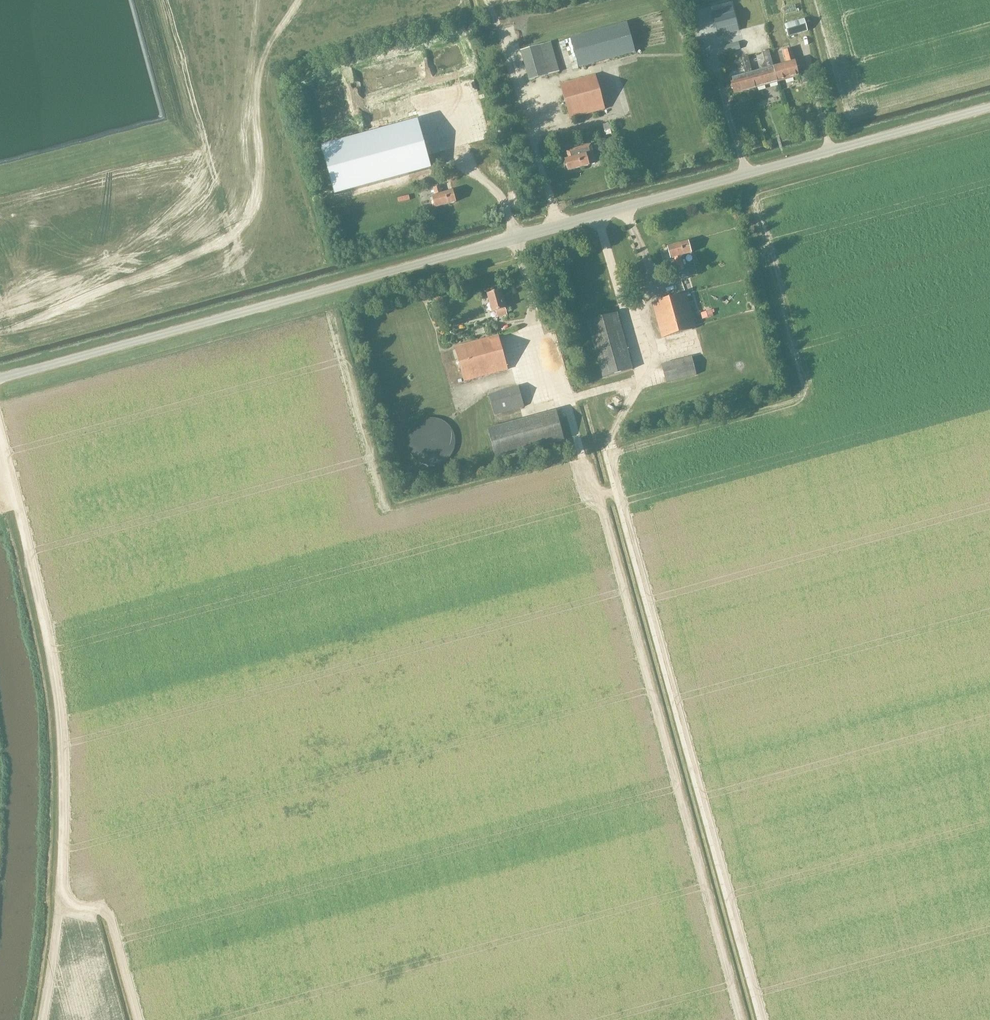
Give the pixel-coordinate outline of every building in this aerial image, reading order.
[(785,25),(788,37),(807,31),(804,19),(785,25)] [(777,20),(766,23),(767,29),(779,26),(777,20)] [(578,67),(634,52),(626,22),(570,38),(578,67)] [(763,25),(736,33),(741,48),(745,47),(746,52),(760,49),(758,43),(768,40),(763,25)] [(802,33),(790,36),(792,42),(804,38),(802,33)] [(528,80),(558,71),(550,42),(520,51),(528,80)] [(724,52),(739,48),(737,42),(723,46),(724,52)] [(773,67),(777,82),(798,76),(798,77),(798,76),(791,49),(783,51),(785,58),(787,57),(789,63),(773,67)] [(762,70),(752,73),(756,88),(777,82),(773,67),(769,51),(762,53),(764,62),(761,68),(762,70)] [(804,66),(801,55),(794,57),(797,68),(804,66)] [(752,73),(748,60),(747,56),(741,58),(745,75),(738,77),(737,77),(738,77),(730,79),(731,84),(730,84),(731,89),(732,89),(734,94),(742,92),(756,88),(752,73)] [(569,118),(604,109),(594,75),(560,84),(569,118)] [(564,124),(559,114),(554,116),(558,126),(564,124)] [(418,120),(321,147),(335,195),(431,169),(418,120)] [(567,159),(564,160),(567,171),(588,165),(588,163),(593,161),(589,144),(572,149),(565,151),(567,159)] [(435,195),(431,196),(434,207),(455,201),(452,190),(441,193),(439,185),(432,187),(435,195)] [(683,263),(680,255),(691,252),(688,241),(666,247),(669,258),(674,257),(677,271),(685,269),(683,263)] [(505,309),(500,291),(487,294),(492,312),(495,312),(497,318),(506,315),(505,309)] [(661,338),(695,328),(685,294),(651,303),(661,338)] [(602,377),(632,369),(616,313),(587,321),(602,377)] [(497,335),(454,347),(464,381),(507,370),(497,335)] [(666,382),(695,375),(691,357),(661,364),(666,382)] [(519,390),(488,398),(492,413),(523,405),(519,390)] [(555,410),(487,429),(495,459),(563,440),(555,410)] [(429,466),(431,466),(434,466),(435,466),(437,465),(439,465),(441,464),(443,463),(444,462),(446,461),(447,459),(448,459),(450,457),(450,456),(452,454),(452,453),(453,450),(454,448),(454,446),(454,444),(455,442),(454,440),(454,438),(454,436),(453,435),(453,433),(452,431),(451,430),(450,428),(449,427),(448,425),(446,424),(444,422),(443,422),(441,420),(439,420),(438,419),(435,419),(434,418),(432,418),(430,418),(428,418),(427,418),(425,419),(423,419),(421,420),(419,421),(417,422),(416,423),(415,424),(414,425),(412,427),(411,429),(409,431),(409,432),(408,434),(407,435),(407,437),(407,438),(406,441),(406,442),(406,443),(406,444),(407,445),(407,447),(407,449),(408,450),(408,451),(409,452),(410,454),(410,455),(412,457),(412,458),(414,460),(416,461),(419,463),(420,464),(422,465),(424,465),(426,466),(428,466),(429,466)]
